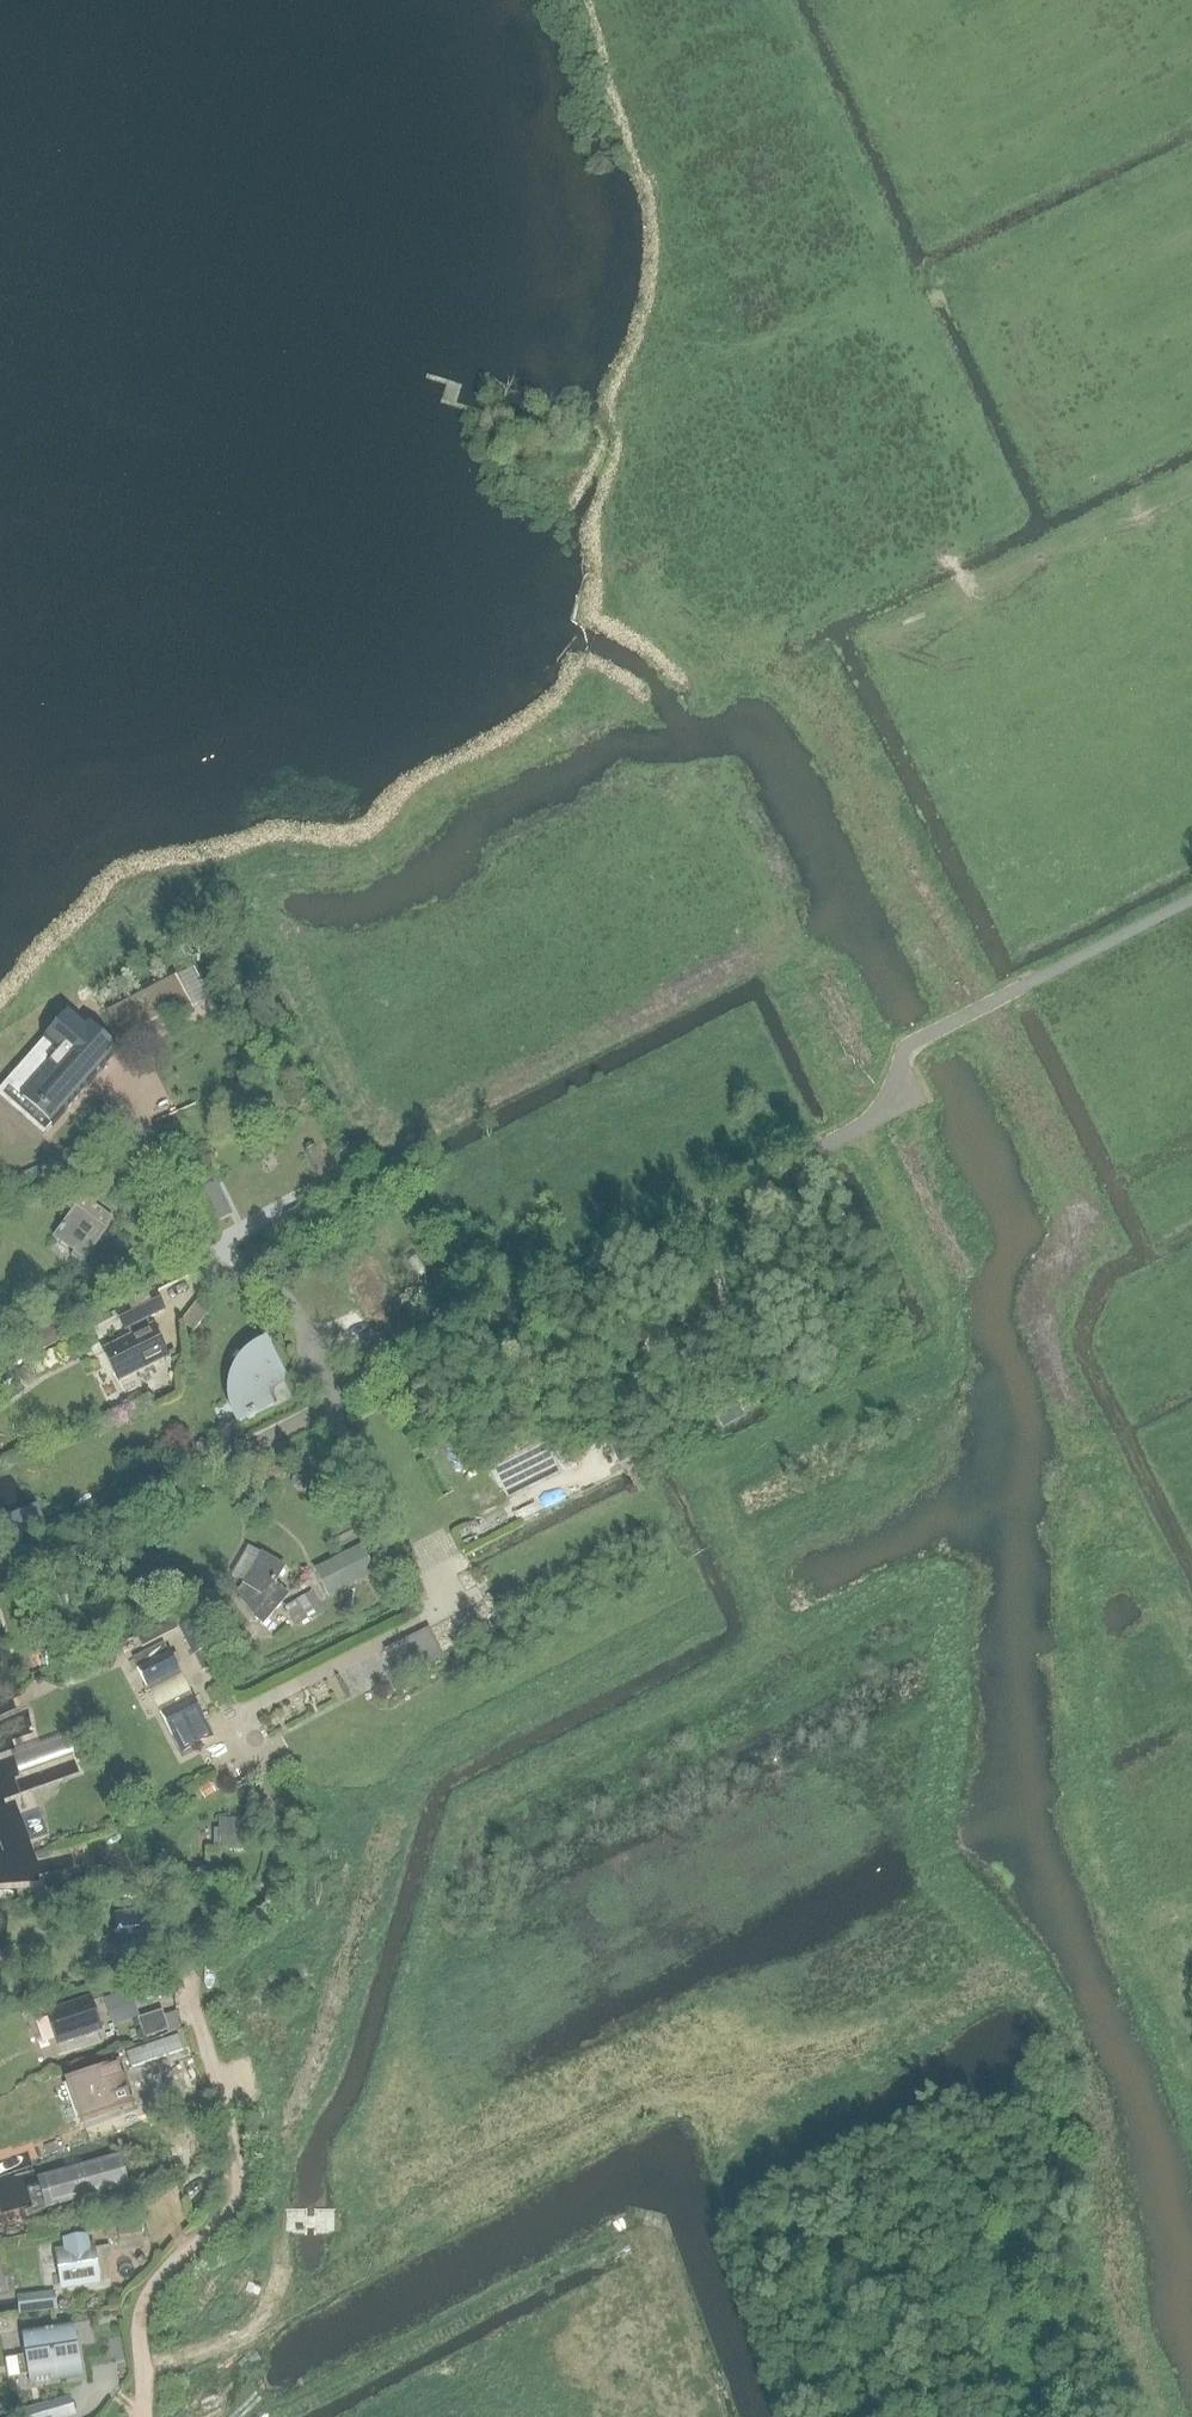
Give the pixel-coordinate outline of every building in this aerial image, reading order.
[(149,987),(107,1008),(120,1034),(135,1026),(129,1013),(156,999),(149,987)] [(69,1017),(1,1094),(47,1134),(109,1063),(95,1050),(100,1044),(69,1017)] [(228,1215),(213,1183),(204,1187),(219,1220),(228,1215)] [(73,1208),(54,1234),(75,1250),(73,1254),(82,1260),(84,1256),(87,1258),(110,1226),(108,1225),(114,1215),(97,1202),(98,1200),(80,1187),(68,1204),(73,1208)] [(119,1381),(171,1355),(155,1321),(152,1323),(149,1317),(167,1308),(158,1290),(151,1293),(150,1291),(131,1301),(133,1305),(117,1312),(116,1311),(113,1312),(123,1332),(127,1330),(130,1336),(103,1349),(119,1381)] [(198,1300),(181,1322),(191,1329),(207,1307),(198,1300)] [(31,1335),(22,1339),(30,1354),(58,1340),(48,1321),(42,1324),(43,1326),(30,1333),(31,1335)] [(254,1415),(273,1406),(271,1403),(270,1394),(273,1386),(279,1380),(282,1379),(265,1345),(260,1348),(248,1358),(239,1370),(234,1384),(233,1399),(236,1414),(239,1421),(238,1421),(239,1423),(247,1419),(248,1420),(254,1417),(254,1415)] [(0,1369),(0,1387),(12,1380),(5,1367),(0,1369)] [(628,1434),(609,1444),(619,1463),(638,1453),(628,1434)] [(44,1525),(42,1518),(37,1508),(3,1522),(10,1538),(10,1539),(44,1525)] [(249,1547),(231,1575),(243,1582),(237,1591),(240,1596),(239,1599),(263,1625),(289,1594),(275,1585),(286,1566),(261,1551),(259,1554),(249,1547)] [(347,1570),(320,1584),(327,1598),(376,1573),(365,1551),(343,1562),(347,1570)] [(303,1605),(299,1598),(286,1607),(298,1625),(316,1613),(308,1602),(303,1605)] [(219,1663),(195,1617),(179,1625),(194,1655),(188,1658),(192,1665),(199,1661),(204,1671),(219,1663)] [(136,1638),(141,1648),(178,1629),(173,1619),(136,1638)] [(136,1666),(148,1689),(180,1672),(169,1650),(136,1666)] [(214,1737),(193,1695),(160,1712),(181,1754),(214,1737)] [(210,1784),(198,1791),(204,1800),(216,1793),(210,1784)] [(213,1809),(164,1820),(169,1845),(207,1837),(211,1854),(239,1848),(231,1810),(214,1814),(213,1809)] [(116,1915),(120,1953),(156,1949),(152,1911),(116,1915)] [(103,2030),(91,1997),(46,2012),(57,2046),(103,2030)] [(164,2010),(139,2019),(146,2039),(170,2031),(164,2010)] [(147,2109),(187,2091),(175,2065),(135,2083),(147,2109)] [(119,2066),(69,2083),(81,2119),(131,2102),(119,2066)] [(119,2163),(48,2182),(53,2202),(125,2183),(121,2170),(129,2168),(132,2181),(163,2173),(157,2153),(127,2161),(127,2163),(120,2165),(119,2163)] [(116,2220),(118,2235),(140,2232),(138,2217),(116,2220)] [(89,2246),(88,2237),(62,2240),(64,2252),(56,2253),(61,2291),(99,2286),(94,2245),(89,2246)] [(58,2290),(19,2291),(20,2310),(59,2308),(58,2290)] [(27,2356),(20,2357),(23,2376),(30,2375),(31,2383),(80,2375),(74,2333),(45,2337),(44,2332),(43,2332),(44,2337),(26,2340),(25,2335),(23,2335),(27,2356)] [(20,2410),(22,2416),(50,2416),(51,2416),(47,2403),(20,2410)]
